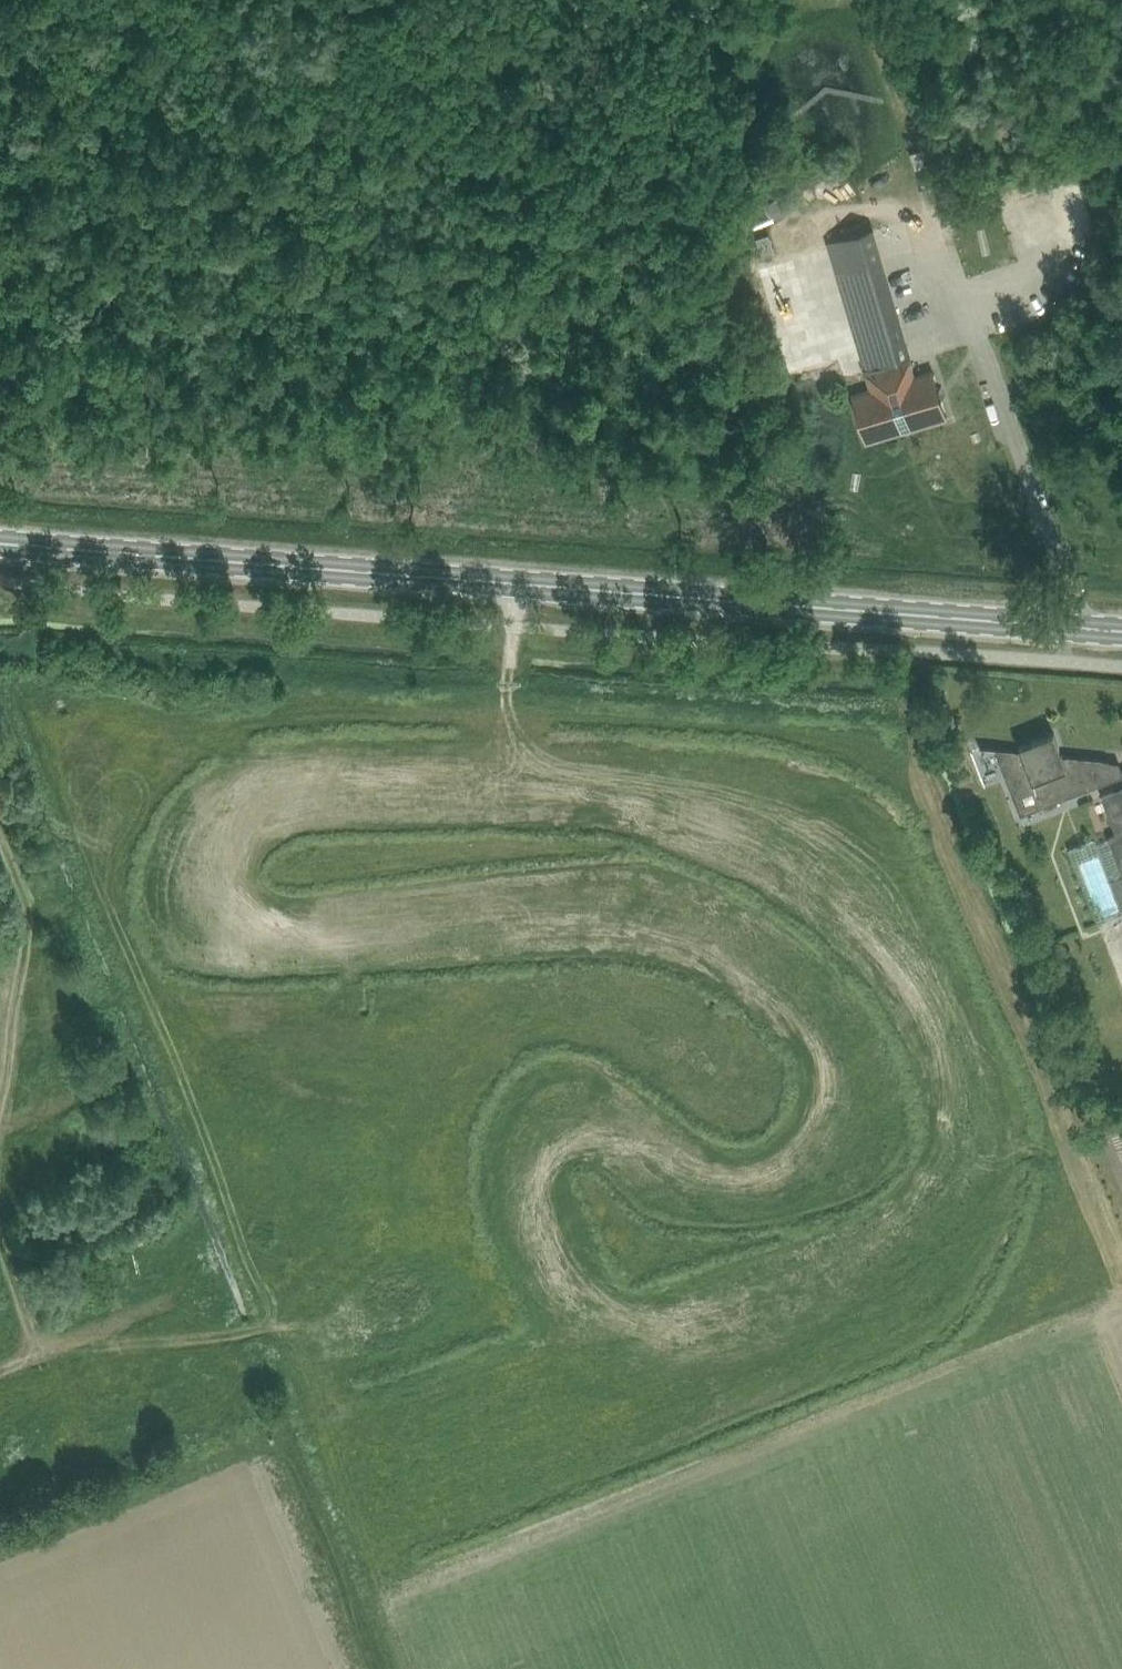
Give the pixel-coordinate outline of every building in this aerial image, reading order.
[(878,231),(840,242),(877,368),(871,369),(877,390),(860,395),(861,398),(859,398),(872,442),(874,442),(875,444),(952,422),(951,419),(954,418),(941,374),(938,375),(938,373),(921,378),(917,363),(914,364),(912,358),(915,357),(878,231)] [(1062,757),(1053,734),(1018,747),(1020,752),(979,747),(979,749),(997,751),(1022,812),(1042,804),(1045,811),(1046,811),(1044,804),(1061,797),(1061,798),(1081,791),(1080,789),(1121,773),(1121,771),(1112,775),(1107,762),(1109,762),(1109,760),(1062,757)] [(1102,796),(1117,835),(1096,843),(1095,839),(1067,849),(1097,924),(1121,914),(1121,788),(1102,796)]
